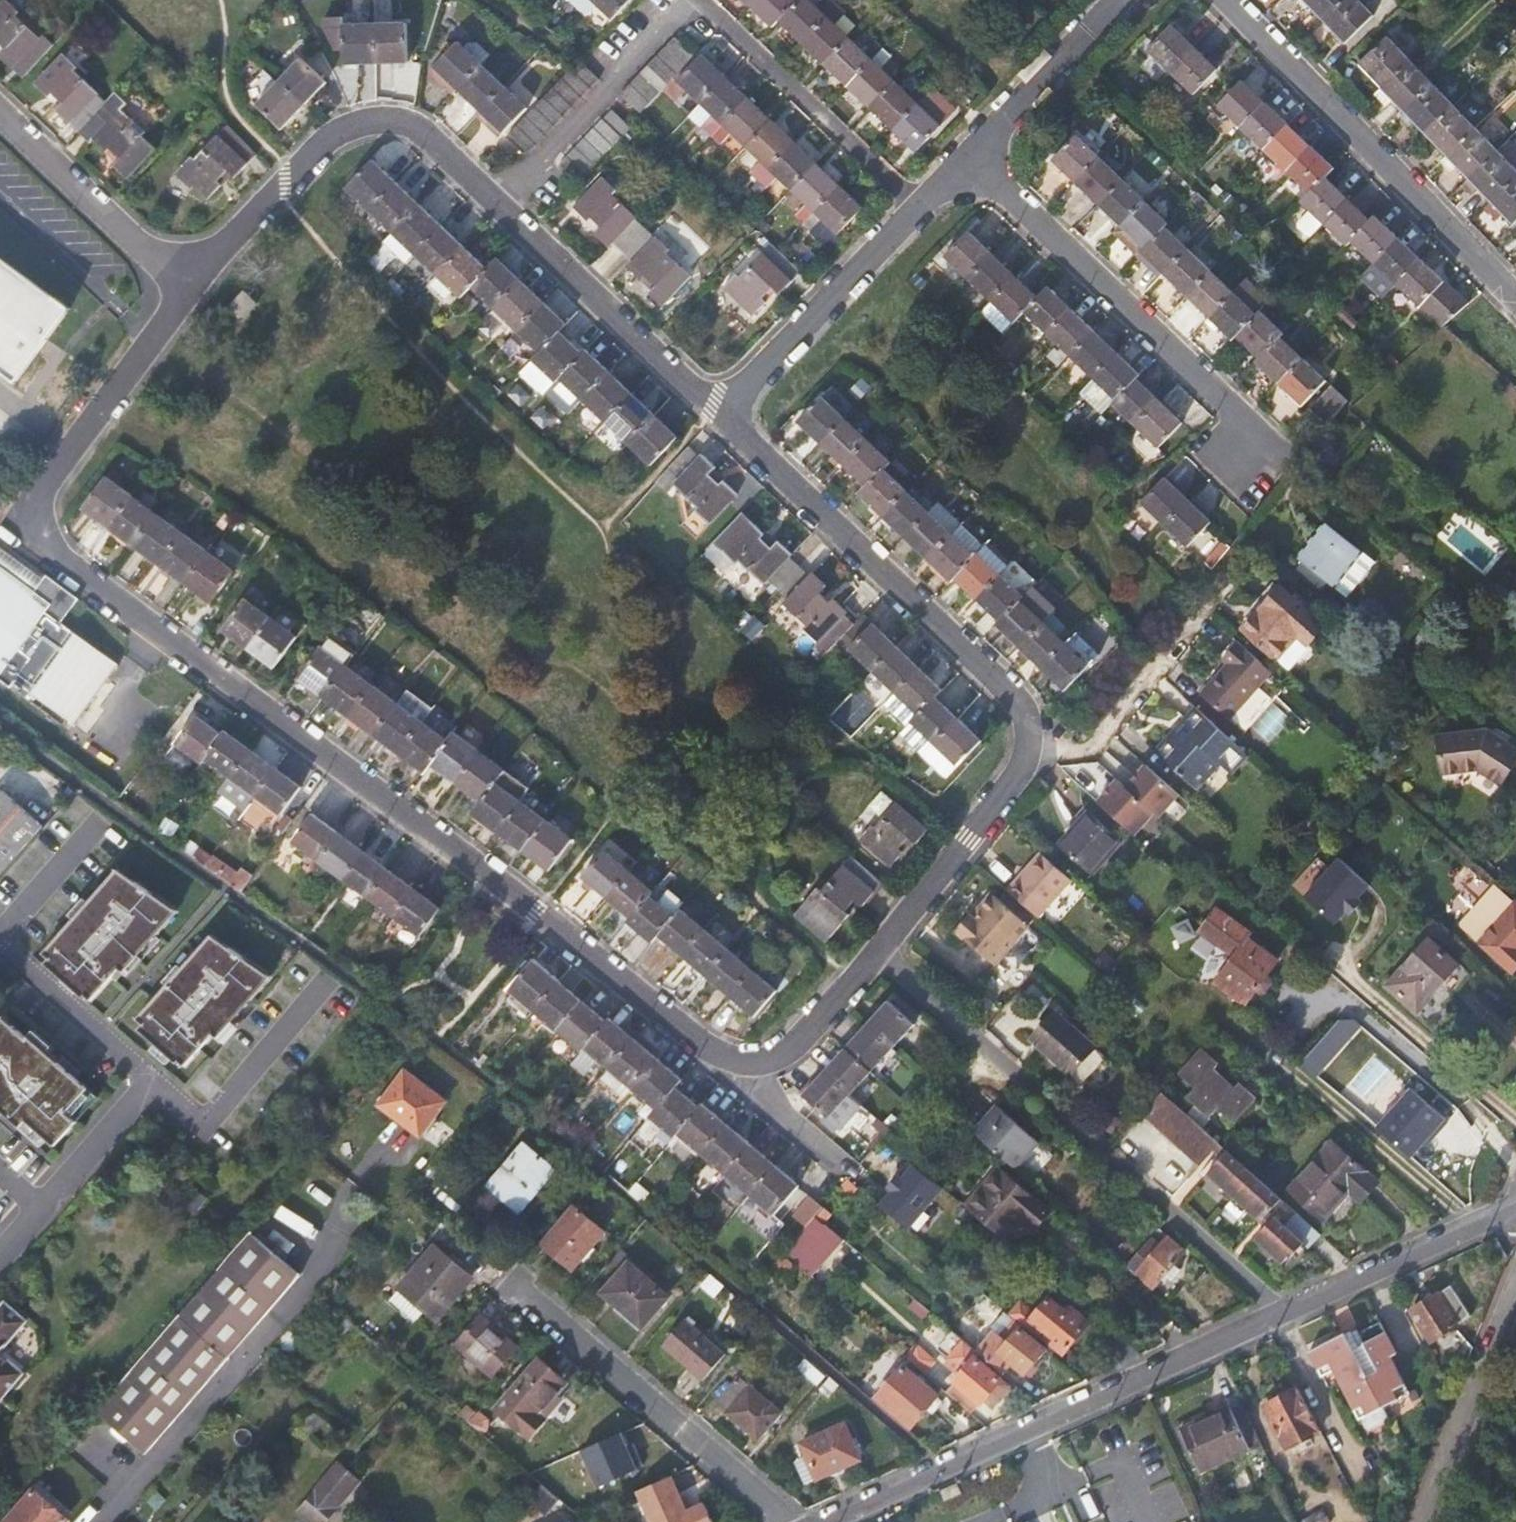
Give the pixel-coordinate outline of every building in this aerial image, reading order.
[(573,2),(581,10),(590,0),(575,0),(573,2)] [(607,13),(620,0),(593,0),(607,13)] [(765,21),(770,14),(784,0),(743,0),(765,21)] [(808,0),(784,0),(770,14),(794,37),(829,0),(814,0),(811,3),(808,0)] [(841,31),(851,21),(838,7),(830,0),(829,0),(794,37),(818,60),(843,34),(841,31)] [(1318,19),(1338,0),(1299,0),(1318,19)] [(1354,0),(1338,0),(1318,19),(1340,42),(1367,14),(1354,0)] [(4,60),(29,34),(5,11),(8,9),(0,1),(0,57),(4,60)] [(341,55),(373,54),(371,16),(339,17),(339,10),(322,10),(322,19),(335,41),(340,40),(341,55)] [(403,15),(371,16),(373,54),(404,54),(403,15)] [(1141,49),(1163,71),(1187,46),(1165,25),(1141,49)] [(661,43),(680,62),(690,52),(670,33),(661,43)] [(859,49),(843,34),(818,60),(841,82),(877,45),(869,38),(859,49)] [(1355,62),(1378,86),(1405,60),(1383,36),(1355,62)] [(431,62),(454,84),(477,59),(454,37),(431,62)] [(16,66),(36,86),(39,89),(44,85),(55,96),(48,102),(61,115),(66,110),(75,120),(96,97),(63,66),(65,62),(60,57),(41,40),(16,66)] [(671,71),(680,62),(661,43),(652,52),(671,71)] [(884,52),(877,45),(841,82),(864,104),(889,78),(874,63),(884,52)] [(1210,68),(1187,46),(1163,71),(1185,93),(1210,68)] [(296,49),(274,73),(298,96),(321,73),(296,49)] [(682,84),(697,98),(721,73),(698,51),(664,87),(672,95),(682,84)] [(662,80),(671,71),(652,52),(643,61),(662,80)] [(574,57),(565,67),(585,85),(594,76),(574,57)] [(454,84),(476,105),(500,81),(477,59),(454,84)] [(1390,98),(1401,110),(1428,84),(1405,60),(1378,86),(1371,93),(1383,105),(1390,98)] [(653,90),(662,80),(643,61),(634,71),(653,90)] [(576,95),(585,85),(565,67),(556,76),(576,95)] [(643,100),(653,90),(634,71),(624,81),(643,100)] [(277,118),(298,96),(274,73),(253,93),(277,118)] [(744,95),(721,73),(697,98),(712,114),(703,124),(710,131),(744,95)] [(566,105),(576,95),(556,76),(546,86),(566,105)] [(905,92),(889,78),(864,104),(887,126),(923,89),(915,82),(905,92)] [(1212,104),(1235,126),(1258,102),(1235,80),(1212,104)] [(476,105),(499,128),(523,103),(500,81),(476,105)] [(634,109),(643,100),(624,81),(615,90),(634,109)] [(1401,110),(1423,132),(1450,106),(1428,84),(1401,110)] [(558,113),(566,105),(546,86),(538,94),(558,113)] [(887,126),(910,148),(949,107),(926,86),(923,89),(887,126)] [(116,100),(105,89),(96,97),(75,120),(70,126),(81,136),(86,132),(97,143),(102,140),(112,150),(106,157),(119,170),(144,143),(120,120),(123,117),(111,105),(116,100)] [(549,122),(558,113),(538,94),(529,104),(549,122)] [(766,117),(744,95),(710,131),(718,139),(728,128),(742,142),(766,117)] [(1235,126),(1259,149),(1282,125),(1258,102),(1235,126)] [(594,113),(613,131),(622,122),(603,103),(594,113)] [(539,132),(549,122),(529,104),(520,114),(539,132)] [(1423,132),(1445,155),(1472,129),(1450,106),(1423,132)] [(613,131),(594,113),(585,122),(604,140),(613,131)] [(531,141),(539,132),(520,114),(511,122),(531,141)] [(789,139),(766,117),(742,142),(757,156),(747,167),(755,175),(789,139)] [(228,167),(250,147),(223,120),(191,152),(188,150),(175,163),(201,189),(214,176),(211,172),(222,161),(228,167)] [(522,150),(531,141),(511,122),(503,131),(522,150)] [(604,140),(585,122),(576,131),(595,149),(604,140)] [(1259,149),(1282,172),(1306,148),(1282,125),(1259,149)] [(1445,155),(1467,178),(1494,152),(1472,129),(1445,155)] [(576,131),(567,141),(586,159),(595,149),(576,131)] [(1046,159),(1070,181),(1094,156),(1071,134),(1046,159)] [(811,161),(789,139),(755,175),(763,182),(773,172),(787,186),(811,161)] [(577,168),(586,159),(567,141),(558,151),(577,168)] [(1282,172),(1304,193),(1320,177),(1328,169),(1306,148),(1282,172)] [(569,177),(577,168),(558,151),(550,159),(569,177)] [(339,180),(362,202),(389,174),(366,152),(339,180)] [(1467,178),(1488,200),(1515,174),(1494,152),(1467,178)] [(1455,166),(1445,155),(1439,161),(1449,172),(1455,166)] [(1070,181),(1094,204),(1117,179),(1094,156),(1070,181)] [(834,183),(811,161),(787,186),(802,200),(793,210),(800,218),(834,183)] [(362,202),(385,224),(412,196),(389,174),(362,202)] [(1515,174),(1488,200),(1510,223),(1515,218),(1515,175),(1515,174)] [(609,236),(620,246),(641,225),(606,192),(609,187),(595,175),(570,202),(583,214),(587,210),(598,220),(591,228),(604,240),(609,236)] [(1296,201),(1320,224),(1343,200),(1320,177),(1304,193),(1296,201)] [(1094,204),(1117,226),(1141,201),(1117,179),(1094,204)] [(854,202),(834,183),(800,218),(806,224),(804,227),(820,242),(833,229),(831,227),(854,202)] [(435,218),(412,196),(385,224),(377,233),(400,255),(408,245),(435,218)] [(1320,224),(1343,246),(1348,241),(1366,222),(1343,200),(1320,224)] [(1117,226),(1140,248),(1161,227),(1164,224),(1141,201),(1117,226)] [(1348,241),(1371,262),(1393,239),(1371,217),(1366,222),(1348,241)] [(408,245),(431,267),(457,239),(435,218),(408,245)] [(663,247),(641,225),(620,246),(629,255),(624,261),(638,274),(641,270),(652,280),(645,287),(658,300),(684,272),(660,250),(663,247)] [(1140,248),(1117,226),(1110,233),(1133,256),(1140,248)] [(1137,252),(1160,274),(1183,249),(1161,227),(1140,248),(1137,252)] [(941,256),(964,278),(988,254),(964,231),(941,256)] [(457,239),(431,267),(420,278),(435,292),(446,281),(454,289),(464,278),(481,261),(457,239)] [(1371,262),(1394,285),(1417,261),(1393,239),(1371,262)] [(773,289),(794,267),(773,246),(767,241),(735,274),(731,272),(719,285),(746,311),(759,297),(755,293),(765,282),(773,289)] [(1160,274),(1182,295),(1206,271),(1183,249),(1160,274)] [(464,278),(487,300),(513,273),(491,251),(481,261),(464,278)] [(964,278),(986,299),(1009,275),(988,254),(964,278)] [(25,400),(84,321),(0,261),(0,379),(25,400)] [(1464,307),(1417,261),(1394,285),(1440,329),(1444,325),(1464,307)] [(1182,295),(1205,318),(1229,293),(1206,271),(1182,295)] [(487,300),(510,321),(536,294),(513,273),(487,300)] [(986,299),(1009,321),(1020,310),(1032,297),(1009,275),(986,299)] [(233,309),(248,295),(234,282),(221,296),(233,309)] [(1020,310),(1042,332),(1065,308),(1043,286),(1032,297),(1020,310)] [(1205,318),(1228,340),(1232,336),(1252,316),(1229,293),(1205,318)] [(510,321),(533,344),(552,323),(559,316),(536,294),(510,321)] [(1042,332),(1065,354),(1088,330),(1065,308),(1042,332)] [(1232,336),(1255,359),(1276,338),(1279,334),(1256,312),(1252,316),(1232,336)] [(518,359),(542,381),(545,378),(575,346),(552,323),(533,344),(518,359)] [(1065,354),(1087,375),(1110,352),(1088,330),(1065,354)] [(1252,363),(1274,384),(1298,359),(1276,338),(1255,359),(1252,363)] [(602,364),(579,342),(575,346),(545,378),(568,400),(575,392),(602,364)] [(1087,375),(1111,398),(1131,377),(1133,375),(1110,352),(1087,375)] [(1320,381),(1298,359),(1274,384),(1297,406),(1320,381)] [(575,392),(598,413),(624,386),(602,364),(575,392)] [(1108,402),(1130,423),(1153,399),(1131,377),(1111,398),(1108,402)] [(598,413),(621,436),(648,408),(624,386),(598,413)] [(1334,386),(1318,404),(1332,417),(1348,398),(1334,386)] [(838,411),(816,390),(791,414),(814,436),(838,411)] [(1176,422),(1153,399),(1130,423),(1154,446),(1176,422)] [(621,436),(643,458),(670,430),(648,408),(621,436)] [(861,433),(838,411),(814,436),(838,458),(861,433)] [(884,455),(861,433),(838,458),(861,480),(877,462),(884,455)] [(696,449),(686,440),(664,462),(674,471),(669,477),(692,499),(689,502),(703,516),(731,487),(718,474),(715,477),(704,466),(710,460),(697,448),(696,449)] [(854,487),(877,508),(900,484),(877,462),(861,480),(854,487)] [(74,502),(99,520),(122,489),(97,471),(74,502)] [(1137,501),(1159,522),(1181,498),(1159,477),(1137,501)] [(877,508),(900,530),(922,506),(900,484),(877,508)] [(99,520),(126,540),(149,508),(122,489),(99,520)] [(1204,521),(1181,498),(1159,522),(1182,544),(1204,521)] [(900,530),(923,552),(946,528),(922,506),(900,530)] [(126,540),(151,558),(174,527),(149,508),(126,540)] [(762,571),(773,582),(793,560),(783,549),(786,546),(772,534),(766,540),(755,529),(759,526),(746,514),(717,543),(731,556),(735,553),(758,575),(762,571)] [(1322,523),(1296,554),(1330,581),(1356,550),(1322,523)] [(151,558),(177,577),(200,546),(174,527),(151,558)] [(923,552),(946,574),(949,571),(969,550),(946,528),(923,552)] [(226,565),(200,546),(177,577),(203,596),(226,565)] [(996,569),(972,546),(969,550),(949,571),(972,593),(996,569)] [(1327,585),(1330,581),(1296,554),(1293,558),(1327,585)] [(849,617),(838,607),(840,605),(827,592),(824,596),(815,586),(821,579),(807,566),(803,570),(793,560),(773,582),(782,591),(778,596),(802,619),(799,622),(813,634),(817,629),(828,639),(849,617)] [(1018,590),(996,569),(972,593),(995,615),(1014,595),(1018,590)] [(17,694),(22,686),(66,720),(111,660),(69,629),(86,608),(48,576),(34,595),(0,570),(0,680),(17,694)] [(1275,588),(1271,594),(1240,628),(1272,656),(1293,633),(1303,641),(1319,624),(1275,588)] [(215,622),(242,642),(264,611),(237,591),(215,622)] [(991,618),(1015,641),(1038,618),(1014,595),(995,615),(991,618)] [(844,642),(867,664),(890,640),(857,608),(849,617),(828,639),(823,644),(833,654),(844,642)] [(242,642),(269,661),(291,630),(264,611),(242,642)] [(1015,641),(1038,663),(1061,639),(1038,618),(1015,641)] [(828,639),(817,629),(813,634),(807,640),(817,650),(823,644),(828,639)] [(292,673),(319,692),(343,661),(353,647),(344,640),(335,641),(323,632),(317,643),(315,642),(292,673)] [(1038,663),(1061,686),(1084,662),(1061,639),(1038,663)] [(867,664),(890,687),(913,662),(890,640),(867,664)] [(1228,722),(1271,673),(1236,643),(1222,660),(1228,665),(1201,697),(1228,722)] [(319,692),(346,711),(369,680),(343,661),(319,692)] [(929,690),(936,684),(913,662),(890,687),(879,698),(902,719),(912,708),(929,690)] [(346,711),(371,729),(394,698),(369,680),(346,711)] [(404,684),(394,698),(371,729),(396,748),(420,717),(430,703),(404,684)] [(894,728),(917,750),(929,737),(952,713),(929,690),(912,708),(902,719),(894,728)] [(455,721),(430,703),(420,717),(445,734),(450,728),(455,721)] [(169,738),(195,757),(215,729),(189,711),(169,738)] [(952,713),(929,737),(917,750),(940,773),(953,760),(976,736),(952,713)] [(396,748),(421,766),(427,759),(445,734),(420,717),(396,748)] [(1204,804),(1246,757),(1205,720),(1194,731),(1188,727),(1157,762),(1204,804)] [(189,764),(215,784),(224,771),(244,744),(218,725),(215,729),(195,757),(189,764)] [(427,759),(454,778),(477,747),(450,728),(445,734),(427,759)] [(1486,729),(1437,736),(1441,774),(1477,768),(1501,783),(1515,759),(1515,747),(1486,729)] [(269,762),(244,744),(224,771),(250,789),(269,762)] [(454,778),(480,797),(494,778),(502,766),(477,747),(454,778)] [(295,782),(269,762),(250,789),(275,809),(295,782)] [(1147,772),(1127,793),(1156,820),(1159,823),(1180,802),(1147,772)] [(519,796),(494,778),(480,797),(471,809),(496,828),(519,796)] [(1119,785),(1099,807),(1136,841),(1156,820),(1127,793),(1119,785)] [(0,793),(0,873),(43,825),(3,790),(0,793)] [(544,814),(519,796),(496,828),(521,846),(544,814)] [(868,823),(856,838),(888,864),(900,849),(897,846),(907,835),(914,840),(924,827),(893,801),(871,826),(868,823)] [(287,836),(314,856),(334,829),(307,809),(287,836)] [(1087,810),(1058,843),(1090,873),(1120,840),(1087,810)] [(571,834),(544,814),(521,846),(548,865),(571,834)] [(314,856),(339,874),(358,847),(334,829),(314,856)] [(578,869),(607,894),(629,867),(601,843),(578,869)] [(339,874),(364,892),(384,865),(358,847),(339,874)] [(1069,878),(1039,850),(1024,866),(1026,868),(1006,892),(1034,917),(1069,878)] [(860,906),(880,880),(848,855),(844,852),(834,865),(838,868),(819,890),(816,887),(790,918),(822,944),(846,914),(843,911),(853,900),(860,906)] [(1320,855),(1293,883),(1338,925),(1375,886),(1342,854),(1331,865),(1320,855)] [(364,892),(389,910),(409,883),(384,865),(364,892)] [(607,894),(631,914),(650,892),(653,888),(629,867),(607,894)] [(152,931),(173,909),(136,883),(130,889),(114,874),(62,932),(68,938),(45,964),(62,979),(61,980),(75,993),(76,991),(83,997),(86,995),(92,1000),(112,977),(116,980),(156,935),(152,931)] [(389,910),(416,930),(436,903),(409,883),(389,910)] [(1482,942),(1490,950),(1515,970),(1515,969),(1515,904),(1496,887),(1463,925),(1482,942)] [(658,931),(674,913),(680,905),(685,900),(672,888),(660,901),(650,892),(631,914),(628,917),(652,939),(658,931)] [(1025,925),(992,895),(990,896),(985,897),(979,904),(979,910),(971,919),(966,913),(951,929),(990,964),(1025,925)] [(658,931),(682,952),(704,926),(680,905),(674,913),(658,931)] [(1237,959),(1215,985),(1216,985),(1243,1009),(1280,968),(1252,943),(1255,939),(1224,911),(1206,932),(1237,959)] [(682,952),(706,972),(728,946),(704,926),(682,952)] [(179,1062),(184,1066),(212,1035),(217,1039),(251,1000),(247,996),(266,974),(229,948),(223,955),(207,941),(155,999),(161,1005),(138,1030),(177,1065),(179,1062)] [(706,972),(731,994),(753,968),(728,946),(706,972)] [(1480,984),(1441,949),(1399,996),(1438,1030),(1480,984)] [(516,994),(510,1001),(523,1013),(530,1005),(555,976),(530,954),(505,983),(509,987),(516,994)] [(731,994),(755,1014),(777,989),(753,968),(731,994)] [(530,1005),(555,1026),(580,997),(555,976),(530,1005)] [(503,995),(510,1001),(516,994),(509,987),(503,995)] [(555,1026),(579,1047),(582,1043),(604,1018),(580,997),(555,1026)] [(886,999),(866,1023),(891,1046),(912,1022),(886,999)] [(1318,1075),(1362,1026),(1346,1012),(1302,1060),(1318,1075)] [(582,1043),(609,1065),(634,1036),(607,1014),(604,1018),(582,1043)] [(1093,1047),(1055,1015),(1032,1040),(1070,1073),(1093,1047)] [(866,1023),(844,1047),(870,1070),(891,1046),(866,1023)] [(1,1040),(8,1032),(0,1024),(0,1039),(1,1040)] [(51,1153),(94,1104),(24,1042),(23,1044),(8,1032),(1,1040),(0,1039),(0,1108),(51,1153)] [(609,1065),(633,1086),(658,1057),(634,1036),(609,1065)] [(844,1047),(824,1071),(849,1094),(870,1070),(844,1047)] [(1198,1050),(1178,1073),(1194,1087),(1186,1097),(1208,1117),(1217,1107),(1234,1122),(1253,1099),(1236,1084),(1231,1089),(1210,1070),(1215,1065),(1198,1050)] [(633,1086),(657,1107),(676,1085),(682,1078),(658,1057),(633,1086)] [(862,1105),(849,1094),(824,1071),(802,1094),(841,1128),(862,1105)] [(444,1103),(408,1072),(382,1103),(419,1135),(444,1103)] [(700,1106),(676,1085),(657,1107),(651,1114),(675,1135),(678,1131),(700,1106)] [(1414,1158),(1450,1119),(1413,1085),(1377,1123),(1414,1158)] [(1198,1168),(1220,1144),(1160,1091),(1139,1115),(1198,1168)] [(727,1123),(703,1102),(700,1106),(678,1131),(703,1152),(727,1123)] [(996,1106),(973,1131),(1015,1169),(1038,1144),(996,1106)] [(752,1145),(727,1123),(703,1152),(728,1174),(752,1145)] [(1375,1182),(1330,1142),(1289,1189),(1323,1221),(1349,1191),(1359,1199),(1375,1182)] [(493,1215),(506,1201),(522,1214),(558,1172),(526,1145),(490,1187),(491,1188),(478,1202),(493,1215)] [(776,1166),(752,1145),(728,1174),(752,1195),(776,1166)] [(1261,1223),(1282,1199),(1274,1191),(1244,1165),(1235,1156),(1213,1181),(1261,1223)] [(800,1187),(776,1166),(752,1195),(776,1215),(800,1187)] [(989,1168),(958,1205),(1005,1245),(1024,1222),(1036,1233),(1048,1217),(989,1168)] [(882,1208),(910,1232),(944,1194),(916,1170),(904,1183),(893,1196),(882,1208)] [(816,1195),(828,1205),(844,1187),(832,1176),(816,1195)] [(893,1196),(904,1183),(900,1179),(889,1191),(893,1196)] [(860,1191),(850,1182),(841,1192),(851,1201),(860,1191)] [(1288,1221),(1297,1208),(1283,1198),(1274,1211),(1288,1221)] [(549,1248),(577,1273),(608,1237),(579,1213),(549,1248)] [(1313,1251),(1325,1237),(1298,1213),(1285,1227),(1275,1219),(1256,1241),(1286,1267),(1292,1259),(1295,1261),(1308,1247),(1313,1251)] [(761,1232),(772,1241),(787,1224),(776,1215),(761,1232)] [(823,1231),(814,1222),(786,1254),(796,1262),(823,1231)] [(221,1271),(181,1317),(100,1413),(149,1456),(308,1268),(259,1226),(221,1271)] [(1183,1254),(1160,1232),(1130,1265),(1155,1287),(1183,1254)] [(427,1315),(436,1323),(471,1283),(435,1252),(401,1292),(427,1315)] [(668,1301),(629,1268),(605,1298),(643,1331),(668,1301)] [(1454,1325),(1471,1313),(1452,1283),(1411,1308),(1431,1339),(1436,1337),(1441,1345),(1459,1333),(1454,1325)] [(1037,1342),(1046,1332),(1048,1334),(1045,1338),(1061,1352),(1084,1326),(1068,1312),(1064,1317),(1047,1302),(1036,1315),(1021,1302),(1009,1316),(1013,1320),(1018,1325),(1037,1342)] [(0,1310),(0,1399),(1,1399),(23,1375),(0,1354),(27,1322),(6,1303),(0,1310)] [(1383,1318),(1357,1332),(1362,1342),(1348,1349),(1341,1334),(1312,1349),(1325,1373),(1337,1367),(1363,1416),(1366,1414),(1371,1426),(1392,1416),(1386,1404),(1413,1390),(1394,1353),(1400,1350),(1383,1318)] [(1044,1351),(1016,1328),(1018,1325),(1013,1320),(997,1338),(992,1333),(974,1353),(979,1358),(999,1375),(1008,1364),(1022,1376),(1044,1351)] [(729,1357),(690,1322),(666,1350),(707,1384),(729,1357)] [(518,1354),(484,1323),(460,1351),(494,1381),(518,1354)] [(1354,1328),(1341,1334),(1348,1349),(1362,1342),(1357,1332),(1354,1328)] [(918,1341),(907,1355),(928,1371),(939,1357),(918,1341)] [(965,1374),(946,1395),(970,1415),(990,1393),(997,1400),(1000,1400),(1007,1392),(1007,1389),(1000,1382),(976,1362),(979,1358),(974,1353),(964,1345),(950,1361),(965,1374)] [(540,1365),(498,1414),(530,1441),(545,1425),(539,1419),(566,1387),(540,1365)] [(933,1402),(936,1400),(903,1373),(876,1401),(909,1431),(924,1415),(929,1419),(939,1407),(933,1402)] [(783,1417),(740,1380),(717,1407),(761,1443),(783,1417)] [(1287,1439),(1320,1421),(1302,1386),(1269,1403),(1287,1439)] [(1251,1449),(1263,1443),(1245,1403),(1232,1408),(1231,1406),(1215,1413),(1216,1415),(1182,1431),(1199,1469),(1249,1446),(1251,1449)] [(1177,1421),(1182,1431),(1216,1415),(1215,1413),(1212,1406),(1177,1421)] [(492,1422),(479,1413),(470,1425),(485,1438),(492,1431),(492,1422)] [(844,1427),(802,1447),(816,1481),(859,1462),(844,1427)] [(621,1435),(583,1452),(599,1489),(642,1469),(636,1455),(631,1457),(627,1448),(621,1435)] [(631,1457),(636,1455),(632,1446),(627,1448),(631,1457)] [(306,1514),(315,1521),(338,1521),(369,1487),(347,1468),(306,1514)] [(670,1477),(637,1493),(649,1518),(656,1515),(660,1521),(713,1521),(704,1504),(687,1513),(670,1477)] [(1286,1493),(1300,1521),(1330,1521),(1311,1482),(1286,1493)] [(941,1491),(946,1501),(963,1493),(958,1483),(941,1491)] [(15,1521),(64,1521),(67,1518),(39,1494),(15,1521)] [(1022,1521),(1060,1521),(1055,1508),(1022,1521)]
